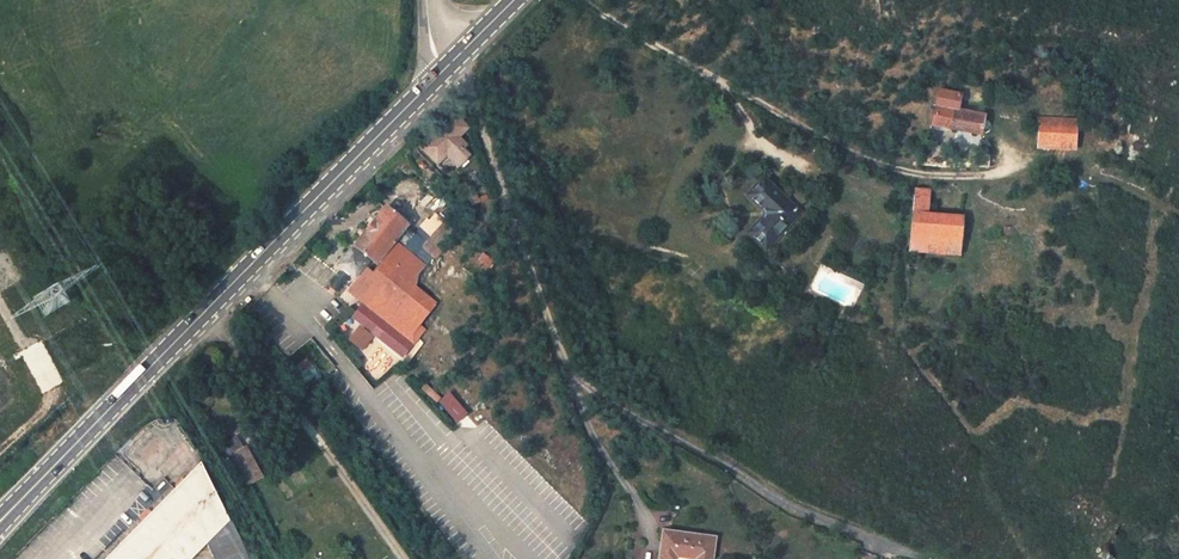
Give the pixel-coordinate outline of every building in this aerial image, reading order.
[(939,91),(931,127),(954,131),(960,109),(963,96),(939,91)] [(983,137),(988,118),(960,109),(954,131),(983,137)] [(1039,116),(1037,149),(1076,152),(1078,119),(1039,116)] [(464,139),(471,130),(458,117),(440,136),(438,134),(422,151),(440,169),(450,159),(461,169),(473,156),(467,150),(471,147),(464,139)] [(750,193),(768,211),(750,228),(764,243),(798,212),(766,178),(750,193)] [(908,253),(961,254),(961,216),(930,213),(932,191),(916,189),(908,253)] [(408,227),(388,210),(356,247),(378,267),(373,274),(366,269),(348,290),(365,306),(353,320),(359,325),(347,338),(361,352),(373,337),(401,357),(424,329),(420,324),(436,303),(417,288),(416,270),(419,260),(397,242),(408,227)] [(412,252),(422,240),(414,234),(405,244),(412,252)] [(297,389),(318,372),(306,360),(287,376),(297,389)] [(201,462),(108,558),(196,558),(209,545),(216,558),(248,558),(201,462)] [(658,558),(675,558),(685,558),(710,558),(712,538),(663,531),(658,558)]
